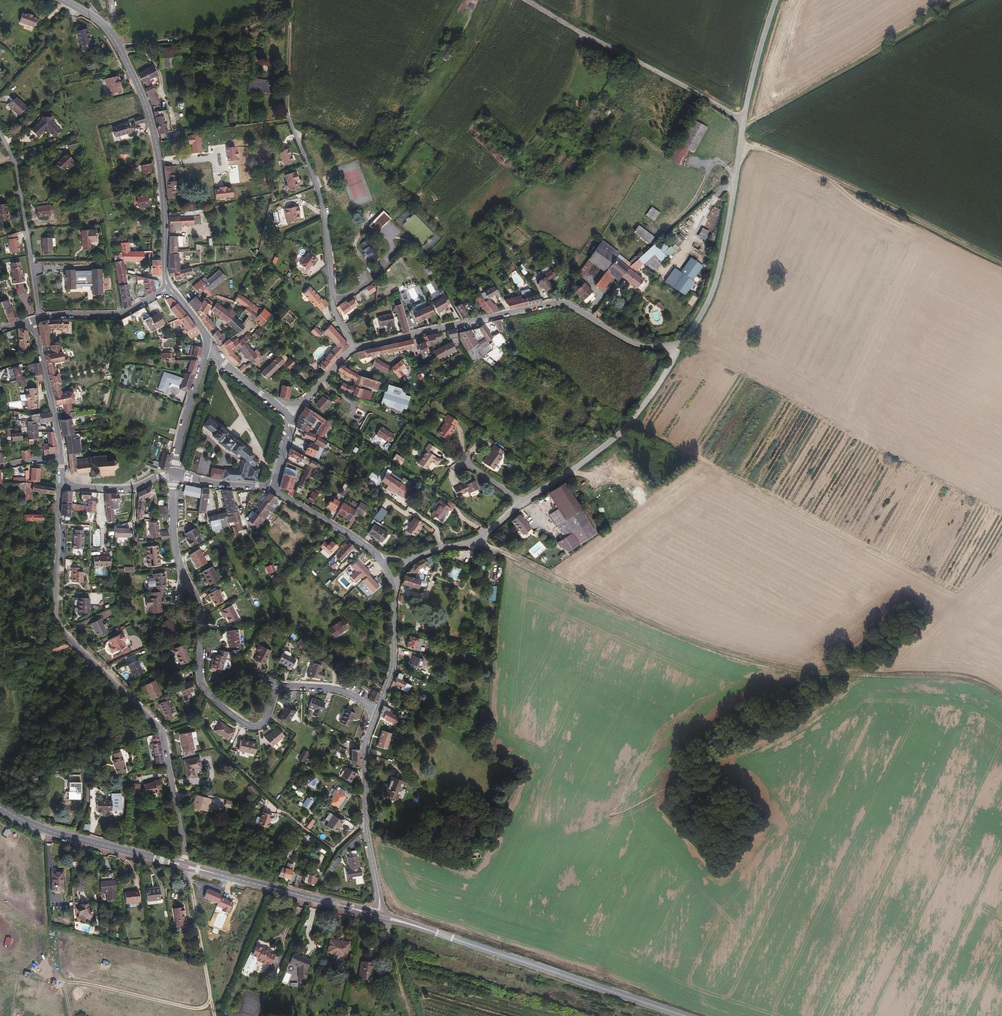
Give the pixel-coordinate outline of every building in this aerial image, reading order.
[(32,28),(36,19),(32,17),(32,16),(27,13),(26,15),(22,13),(19,22),(32,28)] [(89,27),(76,30),(81,49),(94,46),(89,27)] [(180,66),(178,49),(159,51),(160,64),(166,63),(167,67),(180,66)] [(149,78),(145,70),(139,73),(140,75),(139,75),(142,81),(144,80),(147,88),(145,88),(147,92),(153,89),(148,79),(149,78)] [(259,89),(260,79),(274,80),(274,72),(264,71),(260,75),(249,74),(248,88),(259,89)] [(120,89),(117,75),(105,78),(109,92),(120,89)] [(273,90),(274,80),(260,79),(259,89),(273,90)] [(157,99),(155,93),(148,96),(151,102),(157,99)] [(18,115),(26,106),(15,97),(7,105),(18,115)] [(171,130),(168,115),(167,109),(160,110),(159,105),(160,105),(157,99),(151,102),(153,105),(153,106),(159,133),(171,130)] [(61,130),(51,119),(51,116),(41,117),(42,120),(30,130),(37,137),(43,131),(49,131),(54,136),(61,130)] [(694,150),(708,125),(695,118),(681,143),(694,150)] [(131,132),(128,123),(113,127),(116,136),(131,132)] [(76,140),(67,143),(69,148),(78,146),(76,140)] [(294,161),(288,148),(279,152),(285,165),(294,161)] [(74,163),(72,161),(72,160),(65,153),(54,163),(62,171),(67,165),(69,167),(74,163)] [(192,163),(192,153),(175,155),(176,165),(192,163)] [(152,168),(152,163),(142,164),(143,173),(150,172),(150,168),(152,168)] [(176,191),(176,181),(174,181),(173,171),(165,171),(167,181),(168,197),(173,197),(173,191),(176,191)] [(298,188),(296,180),(299,179),(296,172),(293,172),(285,174),(290,190),(298,188)] [(149,205),(146,194),(137,197),(138,200),(136,201),(137,203),(138,203),(139,208),(149,205)] [(195,210),(194,202),(187,204),(189,210),(192,210),(192,211),(195,210)] [(6,203),(0,204),(0,220),(9,219),(6,203)] [(54,213),(53,206),(49,206),(49,205),(37,206),(38,217),(50,215),(50,214),(54,213)] [(299,213),(300,213),(299,205),(285,208),(287,221),(300,218),(299,213)] [(655,219),(660,211),(652,205),(647,214),(655,219)] [(376,233),(390,218),(382,210),(368,226),(376,233)] [(199,223),(199,215),(170,217),(170,232),(174,232),(174,225),(199,223)] [(655,235),(639,224),(635,230),(650,241),(655,235)] [(699,233),(706,236),(709,231),(701,228),(699,233)] [(96,241),(96,230),(82,230),(82,248),(89,248),(89,241),(96,241)] [(178,249),(178,246),(176,246),(176,235),(170,235),(170,253),(176,253),(176,251),(178,251),(180,251),(179,249),(178,249)] [(376,251),(379,248),(368,236),(358,245),(365,252),(362,254),(365,256),(367,254),(369,257),(367,259),(371,263),(380,255),(376,251)] [(54,249),(53,237),(43,237),(44,254),(52,253),(52,249),(54,249)] [(606,270),(619,253),(620,251),(602,239),(589,258),(603,268),(606,270)] [(143,260),(143,251),(135,251),(135,246),(130,246),(129,241),(121,242),(123,260),(143,260)] [(647,259),(656,250),(662,257),(666,253),(655,241),(642,254),(647,259)] [(152,259),(152,253),(152,250),(143,251),(143,260),(152,259)] [(179,270),(178,261),(178,251),(176,251),(176,253),(170,253),(169,267),(169,272),(179,270)] [(308,269),(316,258),(308,253),(300,263),(308,269)] [(628,266),(632,262),(619,253),(606,270),(597,281),(596,283),(601,287),(611,273),(619,279),(622,274),(628,266)] [(632,269),(641,260),(639,256),(632,262),(628,266),(632,269)] [(674,267),(664,282),(685,296),(695,282),(693,281),(702,266),(690,257),(679,271),(674,267)] [(128,292),(125,274),(126,273),(124,263),(123,260),(119,261),(115,261),(123,308),(130,305),(128,292)] [(24,281),(22,266),(21,266),(19,264),(18,261),(12,262),(13,267),(11,267),(14,282),(24,281)] [(529,273),(522,263),(518,266),(525,276),(529,273)] [(54,276),(54,265),(45,266),(45,277),(54,276)] [(162,274),(161,265),(152,265),(153,274),(162,274)] [(201,267),(200,265),(190,267),(192,273),(202,271),(201,268),(201,267)] [(643,278),(632,269),(628,266),(622,274),(636,286),(643,278)] [(192,273),(190,267),(187,268),(179,270),(169,272),(170,276),(175,275),(176,279),(182,278),(182,276),(188,274),(192,273)] [(101,294),(100,268),(90,269),(90,270),(77,270),(77,276),(63,276),(63,280),(65,280),(65,289),(74,288),(74,286),(91,285),(91,294),(101,294)] [(524,279),(516,268),(508,274),(517,285),(524,279)] [(597,281),(606,270),(603,268),(595,279),(597,281)] [(210,290),(225,277),(219,269),(204,282),(207,286),(210,290)] [(551,286),(547,280),(545,276),(540,280),(540,281),(538,282),(540,286),(543,285),(545,289),(551,286)] [(156,290),(153,279),(144,277),(144,279),(147,295),(156,290)] [(207,286),(204,282),(201,279),(193,286),(199,293),(203,290),(207,286)] [(584,299),(592,291),(593,290),(585,282),(576,291),(584,299)] [(376,289),(372,283),(366,287),(370,293),(376,289)] [(419,284),(414,285),(418,298),(423,297),(419,284)] [(489,297),(499,292),(494,285),(480,294),(482,295),(493,311),(499,310),(494,304),(489,297)] [(211,294),(212,291),(210,290),(207,286),(203,290),(205,292),(207,294),(211,294)] [(322,298),(310,286),(303,293),(315,305),(316,304),(322,298)] [(588,301),(595,295),(595,293),(592,291),(584,299),(587,301),(588,301)] [(409,294),(405,295),(405,292),(401,293),(404,304),(412,302),(409,294)] [(251,302),(238,293),(235,299),(246,307),(247,306),(251,302)] [(493,311),(482,295),(480,294),(479,293),(475,296),(487,312),(493,311)] [(205,314),(211,305),(207,302),(213,294),(211,294),(207,294),(201,303),(199,307),(205,314)] [(357,305),(354,300),(357,298),(355,295),(335,308),(338,313),(342,310),(344,313),(357,305)] [(431,302),(438,314),(452,307),(445,295),(431,302)] [(529,303),(527,297),(522,298),(521,295),(504,298),(508,303),(511,307),(529,303)] [(537,301),(535,295),(527,297),(529,303),(537,301)] [(201,303),(196,296),(189,303),(196,312),(199,307),(201,303)] [(178,304),(175,300),(171,297),(170,297),(167,299),(172,309),(175,308),(174,306),(178,304)] [(321,309),(328,302),(323,297),(322,298),(316,304),(321,309)] [(13,314),(11,307),(8,300),(1,302),(8,322),(15,321),(13,314)] [(658,301),(656,305),(662,310),(664,307),(658,301)] [(261,325),(271,314),(264,308),(262,310),(251,302),(247,306),(252,310),(249,315),(261,325)] [(242,324),(249,315),(252,310),(247,306),(246,307),(243,310),(236,319),(228,312),(220,305),(217,303),(211,310),(213,311),(218,315),(220,316),(222,317),(225,320),(234,328),(238,331),(245,327),(242,324)] [(410,330),(403,305),(402,303),(395,305),(403,331),(410,330)] [(470,316),(462,304),(462,303),(456,306),(463,318),(470,316)] [(417,321),(434,313),(429,305),(417,310),(418,312),(414,314),(417,321)] [(151,318),(144,307),(121,319),(123,326),(140,317),(149,331),(154,329),(156,328),(155,328),(151,318)] [(210,320),(205,314),(199,307),(196,312),(199,315),(206,327),(210,320)] [(236,319),(243,310),(239,307),(235,312),(232,308),(228,312),(236,319)] [(599,316),(603,311),(598,307),(594,312),(599,316)] [(395,322),(392,312),(377,315),(379,325),(387,323),(388,327),(395,325),(394,322),(395,322)] [(164,323),(158,313),(151,318),(155,328),(159,326),(164,323)] [(199,333),(194,324),(187,315),(179,319),(184,326),(183,327),(190,338),(199,333)] [(68,329),(67,319),(47,320),(40,322),(38,325),(41,341),(48,340),(47,330),(52,329),(68,329)] [(504,329),(500,319),(495,320),(498,328),(499,330),(504,329)] [(498,328),(495,320),(490,322),(493,329),(498,328)] [(324,332),(316,324),(310,329),(318,338),(324,332)] [(349,345),(341,336),(331,324),(324,331),(338,345),(331,351),(337,357),(346,347),(349,345)] [(492,338),(483,325),(480,327),(479,328),(488,342),(492,338)] [(164,339),(159,326),(155,328),(156,328),(159,337),(159,339),(164,339)] [(488,342),(479,328),(459,332),(460,340),(463,343),(474,363),(492,350),(488,342)] [(29,348),(26,334),(26,331),(21,329),(17,329),(21,349),(29,348)] [(227,339),(223,333),(221,334),(218,329),(212,335),(219,345),(227,339)] [(459,340),(456,329),(448,330),(447,331),(449,338),(451,337),(451,338),(453,338),(454,341),(459,340)] [(442,341),(439,333),(426,336),(428,341),(430,345),(434,344),(442,341)] [(428,352),(424,343),(424,342),(428,341),(426,336),(422,337),(424,342),(417,344),(422,355),(428,352)] [(233,352),(240,347),(245,341),(246,341),(243,337),(233,344),(229,338),(227,339),(219,345),(227,356),(235,365),(240,359),(234,354),(233,352)] [(414,347),(412,339),(403,341),(406,349),(414,347)] [(256,355),(245,341),(240,347),(250,360),(256,355)] [(406,349),(403,341),(377,347),(379,353),(382,353),(384,353),(384,354),(406,349)] [(281,348),(277,345),(277,344),(275,342),(270,347),(279,355),(282,352),(280,349),(281,348)] [(441,357),(456,349),(451,342),(437,349),(441,357)] [(199,357),(201,350),(202,344),(195,344),(193,355),(199,357)] [(63,357),(62,351),(61,351),(60,345),(57,345),(53,345),(50,345),(51,354),(45,355),(50,378),(59,375),(58,372),(57,372),(56,371),(56,370),(55,370),(53,363),(64,361),(63,357)] [(379,353),(377,347),(358,352),(361,359),(367,356),(379,353)] [(325,370),(337,357),(331,351),(319,363),(325,370)] [(289,357),(282,352),(279,355),(285,360),(286,361),(291,357),(293,355),(292,355),(289,357)] [(174,360),(173,355),(173,353),(166,353),(162,353),(161,353),(161,358),(165,358),(168,358),(168,361),(174,360)] [(279,366),(285,360),(279,355),(261,372),(267,378),(279,365),(279,366)] [(494,366),(501,358),(501,357),(500,356),(498,358),(492,365),(494,366)] [(288,371),(296,363),(291,357),(286,361),(282,365),(288,371)] [(390,367),(376,359),(369,361),(372,365),(388,373),(391,378),(396,374),(397,373),(392,368),(390,367)] [(194,374),(198,360),(190,360),(186,373),(194,374)] [(397,373),(405,367),(400,361),(392,368),(397,373)] [(42,373),(39,362),(31,364),(33,370),(34,370),(35,374),(36,374),(42,373)] [(104,372),(108,368),(103,363),(99,367),(104,372)] [(359,375),(349,370),(342,365),(337,370),(348,376),(349,375),(355,378),(355,382),(362,384),(378,389),(380,382),(378,381),(368,378),(359,375)] [(361,372),(352,367),(349,370),(359,375),(361,372)] [(178,386),(181,378),(163,372),(157,390),(166,393),(169,383),(178,386)] [(74,401),(72,392),(61,394),(59,384),(60,384),(60,380),(51,383),(56,405),(63,403),(70,402),(74,401)] [(360,396),(362,389),(361,389),(354,386),(348,386),(342,382),(339,388),(359,398),(360,396)] [(405,413),(412,391),(388,384),(384,397),(381,405),(387,407),(405,413)] [(288,399),(292,387),(284,385),(280,397),(288,399)] [(36,399),(36,398),(35,388),(29,389),(30,394),(26,394),(26,400),(27,401),(28,408),(35,407),(34,399),(36,399)] [(322,410),(329,402),(323,396),(315,404),(322,410)] [(381,405),(384,397),(380,396),(377,403),(376,403),(376,404),(381,405)] [(360,430),(374,408),(358,400),(354,407),(342,399),(331,415),(343,423),(344,421),(360,430)] [(72,412),(70,402),(63,403),(65,413),(72,412)] [(313,417),(315,413),(306,406),(300,416),(308,421),(309,422),(313,417)] [(404,417),(405,413),(387,407),(386,411),(404,417)] [(53,421),(50,412),(31,415),(31,419),(35,419),(36,423),(42,422),(43,422),(53,421)] [(72,432),(70,419),(75,418),(75,416),(74,412),(72,412),(65,413),(65,419),(59,420),(63,435),(66,434),(72,434),(72,432)] [(324,419),(315,413),(313,417),(322,423),(324,419)] [(450,435),(455,428),(455,427),(458,422),(449,415),(445,421),(446,422),(438,434),(448,440),(451,435),(450,435)] [(307,425),(308,421),(300,416),(297,428),(304,432),(304,430),(307,425)] [(225,435),(227,433),(209,418),(203,425),(214,434),(212,436),(219,442),(218,443),(228,450),(229,450),(235,455),(237,453),(243,458),(243,460),(243,463),(240,463),(239,470),(224,469),(224,470),(223,479),(244,481),(244,477),(247,477),(256,479),(258,469),(251,467),(251,465),(254,467),(258,461),(252,456),(253,455),(254,455),(236,440),(234,443),(225,435)] [(322,439),(330,424),(324,419),(322,423),(315,435),(321,438),(322,439)] [(37,438),(37,428),(37,426),(37,424),(35,424),(34,421),(27,421),(28,432),(28,439),(33,439),(37,438)] [(393,435),(379,427),(374,435),(378,437),(380,438),(385,441),(386,439),(389,441),(393,435)] [(22,440),(22,433),(16,433),(16,428),(7,429),(7,437),(11,439),(11,441),(20,440),(22,440)] [(321,438),(315,435),(308,432),(306,431),(304,437),(315,441),(316,439),(319,442),(321,438)] [(56,446),(54,439),(53,432),(47,433),(47,432),(47,433),(48,444),(43,445),(44,454),(50,453),(49,447),(56,446)] [(81,452),(78,437),(73,438),(72,434),(66,434),(68,453),(79,452),(81,452)] [(313,457),(318,446),(310,442),(305,453),(313,457)] [(441,461),(436,457),(432,454),(436,448),(429,444),(425,450),(427,452),(418,464),(427,470),(432,463),(437,466),(441,461)] [(491,469),(500,457),(499,455),(502,451),(492,444),(489,449),(491,450),(482,462),(491,469)] [(29,454),(28,449),(21,450),(22,459),(30,457),(29,454)] [(319,464),(291,449),(289,456),(301,462),(302,461),(309,465),(315,468),(319,464)] [(76,468),(75,459),(74,456),(79,456),(79,452),(68,453),(71,474),(76,473),(76,468)] [(115,460),(114,461),(112,460),(111,453),(106,453),(106,455),(105,455),(105,454),(104,454),(104,455),(99,455),(99,454),(98,454),(98,455),(94,456),(94,455),(93,455),(93,456),(90,456),(89,455),(88,455),(88,457),(87,457),(87,458),(75,459),(76,468),(76,473),(76,474),(78,474),(78,473),(81,472),(81,473),(82,473),(82,472),(86,472),(86,473),(87,473),(87,471),(91,471),(91,475),(90,475),(90,477),(91,477),(91,478),(92,478),(92,476),(96,476),(97,478),(98,477),(98,476),(102,475),(102,477),(103,477),(103,475),(106,475),(106,476),(107,476),(107,475),(112,474),(112,476),(113,476),(113,474),(115,474),(115,473),(113,473),(113,469),(115,467),(116,467),(117,466),(116,466),(115,462),(116,461),(115,460)] [(167,469),(170,456),(163,453),(160,463),(155,459),(153,462),(159,467),(167,469)] [(400,466),(404,459),(395,454),(391,461),(400,466)] [(312,473),(315,468),(309,465),(306,471),(312,473)] [(40,483),(40,468),(32,467),(31,480),(26,480),(26,483),(27,483),(55,488),(55,485),(40,483)] [(292,491),(297,471),(286,467),(280,488),(289,491),(292,491)] [(223,479),(224,470),(212,468),(210,477),(213,478),(218,478),(223,479)] [(310,480),(311,477),(310,476),(312,473),(306,471),(301,481),(307,484),(310,480)] [(385,474),(379,484),(402,498),(411,483),(402,478),(399,482),(385,474)] [(468,490),(476,484),(471,476),(465,480),(463,482),(462,480),(457,484),(458,485),(453,488),(457,494),(466,488),(468,490)] [(55,488),(27,483),(26,483),(25,483),(25,501),(32,501),(33,490),(55,494),(55,488)] [(343,495),(348,485),(344,483),(339,493),(343,495)] [(302,495),(304,490),(298,486),(295,492),(293,497),(295,499),(296,499),(300,501),(302,495)] [(572,512),(555,487),(540,498),(551,514),(557,523),(572,512)] [(205,514),(206,505),(207,489),(201,488),(198,513),(205,514)] [(234,507),(233,503),(231,490),(222,490),(226,508),(227,512),(218,515),(220,523),(227,521),(226,519),(233,517),(231,513),(236,512),(234,507)] [(313,503),(320,491),(316,490),(314,492),(312,491),(308,500),(313,503)] [(70,504),(71,491),(66,491),(63,493),(62,503),(70,504)] [(144,498),(149,494),(144,491),(143,491),(142,491),(138,493),(137,513),(143,513),(144,498)] [(119,502),(118,493),(109,493),(112,509),(118,508),(117,503),(119,502)] [(271,506),(277,497),(269,493),(264,501),(271,506)] [(334,510),(339,502),(333,498),(333,499),(331,498),(329,501),(326,506),(334,510)] [(94,512),(96,501),(90,500),(88,500),(87,506),(86,506),(86,511),(85,522),(90,522),(91,522),(92,512),(94,512)] [(277,515),(286,504),(281,500),(275,508),(272,512),(277,515)] [(268,510),(271,506),(264,501),(255,513),(261,517),(262,515),(266,510),(267,511),(268,510)] [(441,520),(450,507),(440,501),(432,513),(441,520)] [(354,512),(355,510),(343,503),(337,513),(349,520),(354,512)] [(366,513),(357,507),(355,510),(354,512),(362,517),(366,513)] [(373,518),(379,522),(387,512),(380,507),(373,518)] [(242,530),(238,511),(236,512),(231,513),(233,517),(237,531),(242,530)] [(115,522),(113,512),(107,513),(108,522),(115,522)] [(566,537),(582,526),(572,512),(557,523),(551,514),(542,520),(558,543),(566,537)] [(259,520),(261,517),(255,513),(251,519),(250,521),(255,524),(257,526),(261,522),(259,520)] [(220,523),(218,515),(210,517),(213,531),(221,528),(220,523)] [(418,534),(422,527),(421,526),(423,524),(414,518),(406,531),(414,537),(417,533),(418,534)] [(511,520),(503,526),(517,544),(524,538),(511,520)] [(159,533),(157,522),(149,523),(150,538),(160,537),(159,533)] [(129,537),(129,528),(124,528),(123,523),(115,526),(114,536),(129,537)] [(381,542),(388,533),(374,524),(368,534),(381,542)] [(582,526),(566,537),(573,548),(590,537),(582,526)] [(201,539),(199,534),(194,527),(185,532),(189,538),(187,540),(190,545),(201,539)] [(74,530),(73,549),(83,550),(84,530),(74,530)] [(333,551),(337,546),(332,541),(336,538),(332,533),(327,538),(331,543),(328,546),(323,542),(319,546),(327,553),(328,554),(331,551),(332,550),(333,551)] [(558,543),(548,550),(562,556),(573,548),(566,537),(558,543)] [(341,558),(352,546),(348,543),(347,545),(345,543),(339,549),(341,551),(338,555),(341,558)] [(158,559),(157,546),(146,547),(148,566),(160,565),(160,559),(158,559)] [(207,561),(199,548),(190,554),(197,567),(207,561)] [(111,566),(110,556),(93,556),(94,567),(111,566)] [(427,565),(422,559),(416,563),(421,568),(422,570),(427,565)] [(412,579),(421,568),(416,563),(414,565),(403,577),(400,585),(416,590),(420,581),(412,579)] [(219,578),(212,565),(203,571),(210,584),(219,578)] [(83,582),(83,571),(79,571),(79,567),(71,567),(71,571),(72,571),(72,581),(83,582)] [(165,587),(164,579),(165,578),(164,573),(153,574),(154,578),(148,578),(150,592),(162,591),(164,591),(164,587),(165,587)] [(224,600),(217,588),(209,593),(215,605),(224,600)] [(161,612),(159,597),(163,597),(162,591),(150,592),(150,598),(145,598),(146,606),(149,606),(150,613),(161,612)] [(89,612),(89,598),(78,597),(77,612),(89,612)] [(237,617),(230,604),(220,610),(222,614),(225,613),(230,621),(237,617)] [(336,636),(350,624),(346,619),(343,616),(329,628),(336,636)] [(107,633),(104,627),(100,618),(91,623),(98,637),(107,633)] [(177,631),(169,618),(160,623),(168,637),(177,631)] [(239,645),(238,637),(237,629),(226,631),(229,647),(239,645)] [(125,646),(123,640),(125,639),(122,633),(108,640),(111,646),(108,647),(111,653),(125,646)] [(415,651),(418,640),(409,638),(406,648),(415,651)] [(68,646),(63,641),(55,643),(51,644),(51,651),(52,651),(68,646)] [(191,661),(184,645),(170,651),(177,667),(191,661)] [(263,663),(270,650),(261,645),(254,658),(263,663)] [(226,657),(228,651),(219,649),(218,654),(215,654),(212,667),(222,669),(225,657),(226,657)] [(291,668),(295,660),(290,657),(283,653),(278,661),(287,666),(287,667),(291,668)] [(361,671),(372,662),(367,655),(355,664),(361,671)] [(420,670),(423,661),(413,657),(410,666),(420,670)] [(321,672),(323,666),(324,666),(326,663),(318,660),(317,664),(312,662),(307,675),(319,679),(319,678),(323,679),(325,673),(321,672)] [(142,672),(137,661),(127,665),(133,677),(142,672)] [(407,694),(410,686),(407,685),(404,684),(401,682),(401,681),(401,680),(403,677),(399,675),(396,680),(395,685),(401,688),(400,690),(407,694)] [(161,695),(157,687),(154,680),(144,685),(146,691),(147,690),(152,699),(161,695)] [(194,690),(190,681),(178,686),(182,696),(194,690)] [(376,704),(380,693),(373,690),(369,699),(376,704)] [(175,711),(171,702),(169,699),(169,698),(167,695),(161,698),(163,701),(159,703),(166,716),(175,711)] [(321,713),(325,704),(312,699),(309,708),(315,710),(313,716),(319,718),(321,713)] [(287,724),(296,710),(288,705),(284,711),(283,711),(278,718),(287,724)] [(394,726),(399,717),(395,714),(393,717),(388,714),(390,711),(384,707),(380,718),(394,726)] [(349,727),(355,714),(345,709),(339,722),(349,727)] [(232,731),(219,722),(213,730),(226,740),(232,731)] [(272,747),(284,736),(277,728),(265,738),(272,747)] [(194,747),(192,737),(191,731),(180,733),(183,749),(194,747)] [(163,762),(159,737),(157,734),(152,735),(154,743),(153,744),(157,763),(163,762)] [(254,754),(257,744),(241,740),(239,751),(254,754)] [(344,755),(346,750),(340,746),(337,751),(344,755)] [(360,767),(360,749),(351,750),(352,767),(360,767)] [(298,760),(303,763),(308,753),(303,750),(298,760)] [(127,771),(122,751),(115,753),(116,758),(114,759),(118,773),(127,771)] [(199,767),(198,757),(184,760),(186,776),(193,775),(192,768),(199,767)] [(355,773),(346,768),(341,776),(353,776),(355,773)] [(161,788),(159,779),(154,780),(154,781),(148,782),(148,783),(144,784),(146,795),(150,794),(150,793),(153,793),(158,792),(157,789),(161,788)] [(397,802),(403,783),(391,779),(385,798),(390,799),(389,801),(389,803),(394,802),(395,801),(397,802)] [(80,795),(80,782),(68,782),(68,795),(80,795)] [(354,793),(356,789),(348,784),(346,788),(354,793)] [(337,808),(345,796),(343,794),(345,791),(340,787),(338,790),(337,790),(329,802),(337,808)] [(118,801),(119,796),(111,795),(110,801),(97,797),(94,807),(95,807),(95,809),(100,811),(100,809),(108,811),(108,810),(116,812),(118,801)] [(206,810),(210,798),(196,795),(193,807),(206,810)] [(307,808),(312,801),(308,798),(303,805),(307,808)] [(271,820),(272,815),(271,815),(271,814),(262,811),(257,824),(266,827),(269,820),(271,820)] [(335,832),(342,821),(334,815),(326,826),(335,832)] [(309,829),(315,821),(312,819),(306,827),(309,829)] [(346,855),(345,855),(346,854),(343,851),(335,860),(339,863),(343,857),(344,858),(346,855)] [(359,869),(357,856),(351,857),(348,857),(350,870),(359,869)] [(290,878),(292,870),(282,867),(278,876),(290,878)] [(64,891),(62,872),(53,873),(55,891),(64,891)] [(316,884),(317,878),(310,876),(310,875),(306,874),(306,875),(305,881),(313,883),(316,884)] [(116,898),(114,880),(99,882),(100,891),(106,891),(109,891),(110,899),(116,898)] [(139,900),(137,889),(123,891),(125,902),(139,900)] [(160,899),(159,889),(151,890),(150,889),(145,889),(147,900),(160,899)] [(89,911),(89,909),(88,904),(79,905),(80,908),(77,909),(80,916),(83,915),(84,915),(85,918),(86,919),(88,919),(90,919),(91,918),(91,915),(89,911)] [(186,924),(184,912),(187,912),(185,905),(173,907),(177,926),(186,924)] [(343,957),(345,950),(347,950),(349,945),(344,943),(343,944),(331,940),(327,954),(333,956),(334,954),(343,957)] [(270,968),(274,956),(270,954),(271,952),(254,946),(245,970),(251,972),(255,962),(270,968)] [(306,970),(310,960),(295,954),(291,964),(299,967),(299,978),(306,978),(306,970)] [(369,980),(372,964),(360,962),(358,978),(369,980)]
